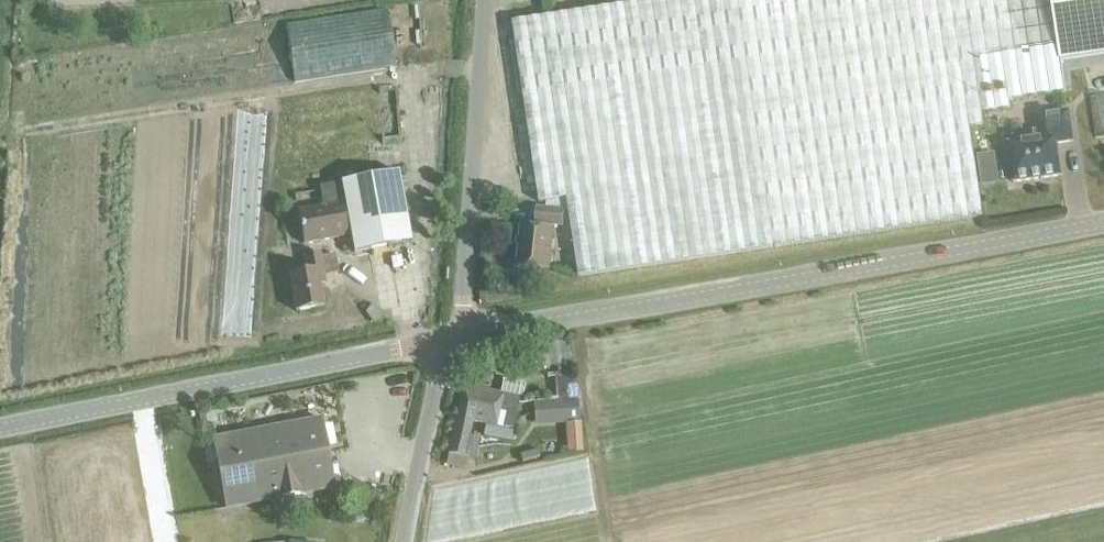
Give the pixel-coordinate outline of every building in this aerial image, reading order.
[(544,17),(512,22),(539,202),(567,198),(579,276),(771,248),(983,216),(974,152),(970,129),(984,128),(982,114),(1010,110),(1009,101),(1065,93),(1060,63),(1103,56),(1103,0),(661,0),(544,17)] [(398,66),(390,8),(287,22),(295,80),(398,66)] [(1034,131),(1035,139),(1007,143),(1013,181),(1013,182),(1014,182),(1032,179),(1032,180),(1034,180),(1034,178),(1040,177),(1040,179),(1042,178),(1060,175),(1060,176),(1061,175),(1061,174),(1056,143),(1073,141),(1068,110),(1037,115),(1039,130),(1034,131)] [(983,183),(1000,181),(995,150),(978,153),(983,183)] [(410,242),(397,172),(338,183),(347,235),(350,235),(353,252),(410,242)] [(303,244),(347,235),(338,183),(319,186),(322,206),(297,211),(303,244)] [(564,210),(537,208),(535,227),(521,226),(517,265),(549,268),(553,225),(562,226),(564,210)] [(295,311),(323,306),(318,277),(323,276),(319,253),(303,256),(306,271),(288,274),(295,311)] [(399,257),(391,258),(392,268),(401,266),(399,257)] [(503,394),(462,385),(456,415),(473,419),(473,421),(516,431),(519,398),(503,395),(503,394)] [(534,421),(578,417),(577,400),(533,403),(534,421)] [(472,421),(473,421),(473,419),(456,415),(445,464),(464,468),(466,457),(475,459),(479,437),(469,435),(472,421)] [(320,419),(212,439),(225,508),(333,488),(320,419)] [(567,421),(568,450),(583,450),(582,421),(567,421)]
